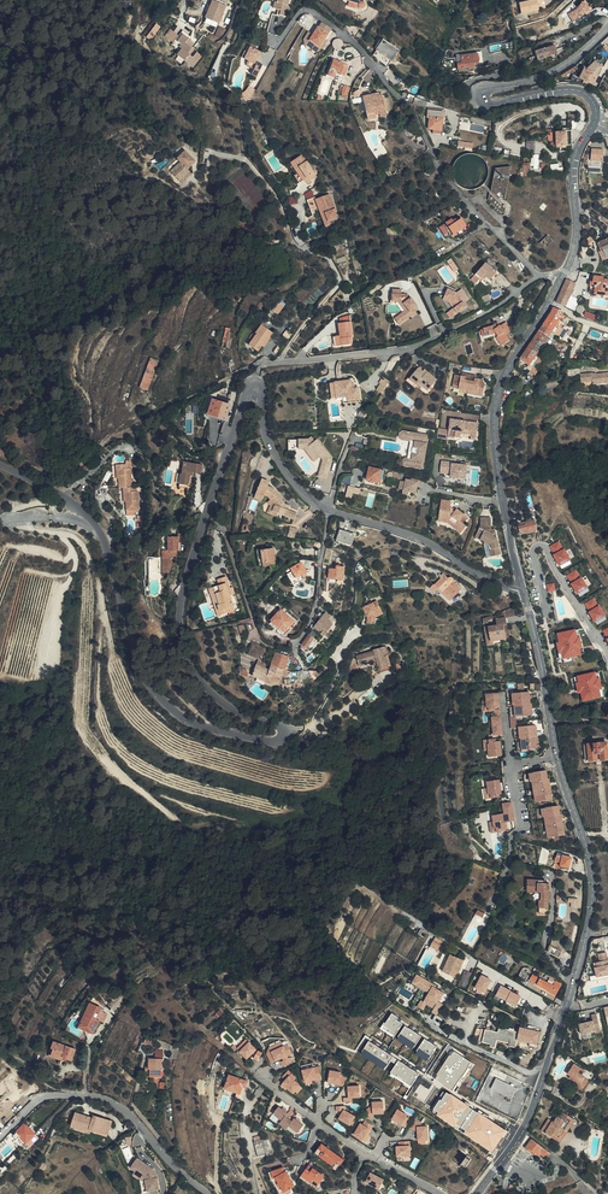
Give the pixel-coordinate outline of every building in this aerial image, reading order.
[(225,5),(213,0),(211,0),(204,18),(218,23),(225,5)] [(277,4),(275,4),(273,10),(278,12),(280,13),(279,17),(284,18),(289,0),(278,0),(277,4)] [(358,5),(358,6),(359,7),(359,8),(360,8),(360,9),(361,9),(362,9),(363,9),(364,9),(364,8),(365,8),(365,7),(366,6),(366,5),(365,4),(365,3),(364,2),(363,2),(364,0),(345,0),(358,5)] [(539,9),(538,5),(537,0),(528,0),(518,2),(520,13),(539,9)] [(578,9),(570,14),(573,21),(586,13),(588,15),(592,9),(587,5),(588,3),(585,2),(584,3),(583,2),(578,9)] [(318,29),(328,35),(332,29),(322,23),(318,29)] [(320,48),(326,39),(328,35),(318,29),(318,28),(314,35),(310,42),(316,45),(320,48)] [(190,47),(192,44),(189,42),(191,40),(187,37),(188,34),(181,29),(170,44),(177,48),(174,53),(187,63),(191,57),(188,54),(192,49),(190,47)] [(310,42),(314,35),(309,33),(305,41),(306,45),(320,53),(322,51),(315,47),(316,45),(310,42)] [(343,39),(333,39),(334,48),(343,48),(343,39)] [(391,61),(398,51),(391,47),(391,48),(382,42),(377,50),(384,55),(384,56),(391,61)] [(537,60),(558,53),(555,44),(534,51),(537,60)] [(260,55),(251,50),(248,56),(243,67),(255,73),(253,77),(259,80),(265,68),(256,64),(260,55)] [(195,52),(191,57),(187,63),(191,66),(200,55),(195,52)] [(453,68),(471,66),(479,65),(478,61),(478,52),(473,52),(457,54),(457,60),(452,61),(453,68)] [(334,72),(337,74),(341,67),(340,66),(342,63),(333,58),(325,71),(331,75),(334,72)] [(575,76),(587,81),(596,62),(588,58),(581,67),(575,76)] [(564,78),(572,82),(574,79),(575,76),(581,67),(578,66),(573,76),(567,73),(564,78)] [(574,79),(585,84),(587,81),(575,76),(574,79)] [(348,95),(351,86),(345,84),(342,93),(348,95)] [(240,101),(254,101),(259,93),(253,90),(249,97),(242,95),(240,101)] [(423,93),(413,92),(410,97),(413,101),(414,101),(414,100),(422,102),(423,93)] [(382,96),(377,97),(371,98),(371,96),(371,95),(362,97),(366,120),(376,118),(375,115),(386,113),(382,96)] [(432,97),(426,95),(423,109),(429,110),(426,121),(430,122),(440,124),(445,102),(432,97)] [(397,116),(400,112),(395,108),(390,115),(395,118),(395,119),(397,116)] [(566,142),(565,132),(556,132),(557,144),(561,143),(561,145),(566,145),(566,142)] [(603,160),(604,149),(593,148),(591,159),(603,160)] [(196,161),(186,150),(179,157),(182,161),(172,170),(181,181),(191,171),(188,168),(196,161)] [(473,152),(471,152),(468,152),(467,153),(464,153),(461,155),(459,156),(457,158),(455,160),(454,162),(453,165),(452,167),(452,171),(452,175),(453,177),(454,179),(455,182),(458,184),(460,186),(462,187),(465,188),(467,189),(470,189),(474,189),(477,188),(479,187),(482,185),(485,181),(487,178),(488,176),(489,173),(489,169),(488,167),(488,164),(486,161),(483,158),(482,156),(479,155),(477,153),(473,152)] [(302,154),(291,161),(298,172),(294,174),(298,181),(304,178),(306,183),(317,177),(315,174),(316,173),(317,172),(317,171),(317,170),(316,170),(315,170),(314,170),(313,170),(308,161),(307,162),(302,154)] [(519,176),(532,175),(532,169),(524,169),(524,163),(520,162),(519,176)] [(490,192),(489,196),(488,201),(501,211),(512,215),(515,208),(506,204),(509,171),(494,169),(492,193),(490,192)] [(193,173),(191,171),(181,181),(183,182),(193,173)] [(482,185),(479,187),(489,196),(490,192),(482,185)] [(309,211),(319,209),(323,230),(327,229),(325,223),(333,222),(332,218),(334,217),(330,198),(315,201),(315,199),(307,201),(309,211)] [(451,219),(442,225),(450,237),(465,226),(460,219),(456,221),(455,219),(452,221),(451,219)] [(450,237),(442,225),(439,228),(446,239),(450,237)] [(536,237),(541,241),(549,234),(544,229),(536,237)] [(607,249),(607,235),(605,230),(592,236),(594,241),(591,242),(594,250),(597,254),(607,249)] [(459,269),(451,258),(447,261),(455,271),(459,269)] [(489,280),(499,269),(489,259),(470,280),(475,285),(482,278),(488,283),(490,281),(489,280)] [(594,277),(594,283),(591,283),(590,294),(607,296),(607,279),(594,277)] [(575,284),(566,280),(556,302),(566,306),(570,296),(575,284)] [(455,293),(448,290),(444,297),(450,300),(455,306),(449,311),(454,316),(466,307),(455,293)] [(413,298),(411,299),(407,293),(402,293),(393,293),(392,301),(398,301),(401,301),(408,310),(397,318),(402,323),(413,315),(414,316),(418,313),(415,308),(418,305),(413,298)] [(576,299),(570,296),(566,306),(572,309),(576,299)] [(490,305),(488,300),(485,298),(482,299),(486,307),(490,305)] [(273,310),(278,314),(286,304),(281,300),(273,310)] [(408,310),(401,301),(398,301),(405,310),(395,318),(400,324),(402,323),(397,318),(408,310)] [(551,314),(544,325),(552,330),(553,329),(554,327),(557,329),(560,325),(557,323),(559,321),(563,323),(565,320),(564,319),(565,317),(562,315),(563,313),(553,308),(551,314)] [(355,343),(354,336),(352,337),(352,334),(354,334),(352,321),(339,323),(341,335),(339,335),(338,335),(337,336),(336,336),(335,337),(335,338),(335,339),(335,340),(336,346),(355,343)] [(505,334),(511,331),(506,323),(501,326),(499,323),(492,327),(483,330),(485,337),(496,333),(498,337),(497,338),(501,346),(509,341),(505,334)] [(578,324),(576,328),(586,332),(587,327),(578,324)] [(552,330),(544,325),(540,331),(547,336),(552,330)] [(247,346),(257,352),(261,346),(260,345),(263,340),(266,342),(271,334),(258,326),(252,336),(253,337),(249,342),(247,346)] [(553,329),(552,330),(547,336),(553,339),(554,334),(556,331),(553,329)] [(284,335),(289,338),(293,333),(288,330),(284,335)] [(547,336),(540,331),(520,360),(529,365),(539,349),(542,345),(547,336)] [(230,353),(233,337),(229,337),(230,333),(226,332),(221,351),(230,353)] [(553,339),(547,336),(542,345),(548,349),(552,343),(551,342),(552,342),(552,341),(552,340),(553,339)] [(520,360),(518,363),(531,371),(544,351),(539,349),(529,365),(520,360)] [(148,396),(159,367),(158,365),(153,363),(152,363),(140,393),(148,396)] [(429,390),(438,380),(421,365),(410,378),(418,385),(420,382),(429,390)] [(481,382),(482,377),(478,376),(479,374),(470,373),(470,375),(466,374),(460,373),(459,382),(465,383),(464,388),(475,390),(485,392),(486,383),(485,383),(481,382)] [(580,376),(581,384),(593,383),(593,385),(607,383),(607,375),(592,377),(592,374),(580,376)] [(335,382),(336,398),(348,396),(349,400),(355,400),(354,389),(352,389),(350,380),(335,382)] [(382,393),(387,385),(380,381),(376,388),(382,393)] [(223,419),(227,404),(210,400),(207,415),(223,419)] [(454,439),(455,436),(455,429),(479,432),(480,422),(451,419),(448,438),(454,439)] [(448,439),(449,429),(439,427),(438,437),(448,439)] [(455,429),(455,436),(461,437),(462,433),(471,434),(471,437),(478,438),(479,432),(455,429)] [(407,439),(409,432),(403,431),(401,432),(400,436),(403,439),(407,439)] [(429,435),(409,432),(407,439),(412,440),(417,441),(414,458),(409,457),(406,457),(405,458),(404,462),(405,465),(424,467),(429,435)] [(311,439),(301,441),(302,449),(307,448),(307,449),(310,448),(319,461),(322,458),(325,461),(320,478),(327,480),(333,459),(329,453),(326,454),(317,441),(314,443),(311,439)] [(320,440),(317,441),(326,454),(329,453),(320,440)] [(301,441),(290,442),(292,451),(302,449),(301,441)] [(310,448),(307,449),(317,463),(319,461),(310,448)] [(184,462),(189,462),(190,460),(180,459),(178,470),(182,470),(183,470),(184,462)] [(466,479),(468,465),(453,464),(454,462),(443,461),(441,473),(446,473),(452,474),(452,477),(466,479)] [(196,472),(197,463),(189,462),(184,462),(183,470),(182,470),(179,487),(189,488),(191,472),(196,472)] [(472,466),(468,465),(466,479),(452,477),(452,474),(446,473),(445,478),(452,479),(451,483),(470,484),(472,466)] [(116,467),(116,473),(118,472),(119,482),(119,491),(123,491),(123,495),(126,495),(126,504),(127,513),(140,513),(138,494),(135,495),(135,490),(132,490),(131,471),(127,471),(127,467),(116,467)] [(379,479),(381,471),(370,468),(366,481),(375,483),(375,485),(380,486),(382,480),(379,479)] [(343,482),(350,484),(352,477),(345,475),(343,482)] [(264,497),(266,500),(271,506),(269,512),(273,513),(290,519),(293,511),(286,508),(282,506),(283,504),(279,500),(281,498),(273,488),(267,486),(269,482),(262,477),(252,493),(260,498),(261,496),(264,497)] [(417,492),(420,481),(407,478),(406,483),(402,482),(400,489),(404,490),(404,492),(410,494),(411,490),(417,492)] [(360,494),(361,487),(349,485),(347,495),(353,497),(354,493),(360,494)] [(271,506),(266,500),(263,503),(266,506),(263,514),(272,517),(273,513),(269,512),(271,506)] [(443,501),(441,518),(445,518),(445,523),(449,524),(453,527),(454,525),(464,531),(468,526),(466,524),(470,518),(459,510),(457,512),(452,509),(453,502),(443,501)] [(550,512),(544,513),(547,526),(554,524),(550,512)] [(482,527),(493,526),(493,518),(482,518),(482,527)] [(531,532),(530,529),(536,527),(535,521),(526,523),(527,526),(519,527),(521,534),(531,532)] [(462,534),(464,531),(454,525),(453,527),(462,534)] [(288,535),(295,537),(298,528),(291,526),(288,535)] [(493,530),(493,526),(482,527),(477,536),(487,541),(486,542),(491,545),(491,558),(500,557),(499,541),(495,539),(499,533),(493,530)] [(351,546),(356,534),(351,532),(351,534),(341,530),(337,541),(351,546)] [(177,546),(179,546),(179,542),(184,542),(184,533),(178,533),(179,537),(168,537),(169,550),(163,550),(163,559),(172,559),(177,559),(177,550),(177,546)] [(564,549),(560,541),(551,546),(555,554),(554,555),(560,566),(572,560),(565,548),(564,549)] [(276,564),(274,548),(262,549),(264,565),(276,564)] [(172,559),(163,559),(164,572),(173,571),(172,559)] [(159,593),(159,592),(151,592),(151,581),(159,580),(159,561),(150,561),(150,593),(159,593)] [(300,562),(291,568),(296,576),(305,571),(300,562)] [(344,580),(345,567),(337,566),(337,569),(329,569),(328,579),(344,580)] [(296,576),(291,568),(286,571),(291,579),(296,576)] [(581,577),(577,569),(568,575),(573,582),(571,583),(578,594),(589,587),(582,576),(581,577)] [(461,589),(453,581),(453,580),(454,580),(454,579),(453,579),(453,578),(452,578),(451,578),(450,578),(449,578),(448,579),(443,574),(439,577),(441,579),(435,586),(442,592),(440,593),(450,602),(461,589)] [(233,605),(228,590),(232,589),(227,576),(219,579),(220,585),(210,588),(212,595),(215,594),(220,610),(233,605)] [(556,590),(555,583),(548,584),(549,592),(556,590)] [(599,606),(595,598),(586,603),(590,611),(589,612),(596,623),(607,616),(600,605),(599,606)] [(376,617),(384,613),(377,600),(363,607),(368,616),(368,622),(376,623),(376,617)] [(517,606),(506,611),(509,616),(520,612),(517,606)] [(295,621),(283,609),(273,619),(286,632),(292,627),(290,626),(295,621)] [(315,627),(319,631),(325,635),(332,624),(327,620),(330,616),(325,612),(315,627)] [(510,624),(509,617),(495,619),(497,625),(488,628),(491,641),(500,639),(509,637),(507,624),(510,624)] [(488,626),(484,627),(488,646),(501,643),(500,639),(491,641),(488,628),(488,626)] [(309,635),(314,638),(319,631),(315,627),(309,635)] [(579,636),(577,629),(558,633),(560,642),(557,642),(559,653),(562,652),(564,659),(582,655),(581,648),(583,648),(581,636),(579,636)] [(307,648),(314,638),(309,635),(303,645),(307,648)] [(250,645),(247,652),(260,657),(265,659),(267,653),(260,649),(250,645)] [(384,647),(373,650),(374,652),(357,656),(358,664),(364,662),(365,664),(376,661),(379,670),(391,667),(388,655),(387,656),(384,647)] [(288,657),(275,652),(271,664),(284,668),(289,657),(288,657)] [(282,674),(269,669),(267,669),(270,661),(265,659),(260,657),(257,664),(256,664),(252,675),(271,684),(279,686),(281,678),(282,674)] [(284,668),(271,664),(269,669),(282,674),(284,668)] [(381,675),(392,672),(391,667),(379,670),(381,675)] [(598,678),(596,671),(578,676),(579,682),(577,683),(579,693),(582,692),(584,701),(602,697),(600,689),(603,688),(600,677),(598,678)] [(317,680),(321,675),(318,672),(313,677),(317,680)] [(529,690),(514,692),(516,703),(530,702),(529,690)] [(500,691),(489,692),(489,697),(488,697),(489,710),(501,709),(500,691)] [(530,702),(516,703),(516,706),(518,706),(519,714),(530,713),(531,713),(532,712),(532,711),(533,711),(532,702),(530,702)] [(516,703),(509,704),(509,706),(511,706),(512,715),(517,714),(519,714),(518,706),(516,706),(516,703)] [(517,714),(512,715),(514,728),(515,728),(520,727),(520,726),(519,716),(517,715),(517,714)] [(502,715),(493,716),(493,724),(496,724),(503,724),(502,715)] [(537,723),(522,725),(523,738),(525,737),(538,736),(537,723)] [(496,724),(493,724),(494,734),(504,733),(503,724),(496,724)] [(517,738),(523,738),(522,725),(521,725),(521,726),(520,726),(520,727),(515,728),(516,738),(517,738)] [(538,736),(525,737),(526,749),(538,748),(539,747),(540,747),(540,746),(540,736),(538,736)] [(523,738),(517,738),(518,750),(526,749),(525,737),(523,738)] [(501,738),(490,739),(490,744),(489,744),(490,757),(502,755),(501,738)] [(607,743),(584,745),(585,761),(607,759),(607,757),(607,743)] [(547,769),(533,772),(537,794),(538,794),(540,802),(554,799),(552,788),(550,788),(550,783),(551,783),(550,777),(549,777),(547,769)] [(533,772),(530,772),(535,803),(540,802),(538,794),(537,794),(533,772)] [(499,778),(487,780),(488,786),(487,786),(488,793),(490,793),(491,797),(501,795),(499,778)] [(514,812),(512,802),(503,803),(504,813),(505,813),(514,812)] [(559,805),(544,808),(548,830),(550,830),(551,838),(565,836),(563,825),(562,820),(562,819),(562,814),(561,814),(559,805)] [(544,808),(539,809),(540,818),(542,818),(546,839),(551,838),(550,830),(548,830),(544,808)] [(505,813),(504,813),(506,822),(515,820),(514,812),(505,813)] [(504,813),(492,815),(493,821),(491,821),(492,827),(495,827),(495,829),(506,828),(506,822),(504,813)] [(569,868),(572,858),(563,855),(562,858),(557,856),(556,861),(561,863),(560,865),(569,868)] [(529,893),(536,892),(538,892),(539,901),(536,901),(536,914),(545,914),(545,901),(547,901),(547,892),(545,892),(545,883),(541,883),(541,880),(523,880),(524,893),(529,893)] [(488,914),(480,909),(478,913),(486,918),(488,914)] [(550,945),(548,952),(559,957),(562,952),(550,945)] [(600,954),(602,962),(607,960),(607,954),(607,952),(600,954)] [(456,977),(464,959),(452,953),(444,971),(456,977)] [(602,962),(598,963),(599,967),(596,968),(598,977),(607,975),(607,960),(602,962)] [(465,970),(459,984),(466,987),(472,973),(465,970)] [(554,985),(533,974),(529,981),(556,996),(562,984),(556,981),(554,985)] [(482,975),(476,987),(486,992),(492,980),(482,975)] [(419,976),(415,984),(428,991),(423,1001),(425,1002),(433,1007),(437,1000),(442,992),(433,987),(434,984),(419,976)] [(428,991),(415,984),(414,986),(424,992),(417,1005),(422,1008),(425,1002),(423,1001),(428,991)] [(511,990),(502,985),(497,995),(506,1000),(506,1001),(516,1006),(521,996),(511,991),(511,990)] [(442,1003),(437,1000),(433,1007),(431,1011),(436,1013),(442,1003)] [(94,1032),(100,1019),(97,1018),(102,1006),(93,1002),(81,1026),(94,1032)] [(395,1035),(403,1023),(397,1019),(399,1017),(393,1013),(385,1025),(391,1029),(389,1031),(395,1035)] [(597,1014),(591,1016),(593,1021),(595,1031),(595,1033),(601,1032),(597,1014)] [(595,1031),(593,1021),(579,1024),(582,1034),(595,1031)] [(422,1036),(406,1026),(399,1036),(415,1047),(422,1036)] [(519,1040),(520,1032),(516,1031),(511,1030),(501,1027),(499,1032),(496,1031),(492,1030),(487,1029),(484,1041),(497,1044),(499,1039),(517,1044),(519,1040)] [(531,1029),(522,1027),(520,1032),(519,1040),(538,1044),(541,1032),(538,1031),(531,1029)] [(158,1041),(159,1038),(151,1033),(147,1042),(159,1047),(160,1045),(161,1043),(158,1041)] [(105,1047),(109,1039),(101,1035),(98,1042),(99,1043),(99,1042),(100,1042),(101,1042),(102,1042),(103,1043),(103,1044),(104,1044),(104,1045),(104,1046),(104,1047),(105,1047)] [(177,1059),(180,1048),(159,1038),(158,1041),(161,1043),(160,1045),(168,1049),(169,1049),(171,1049),(172,1049),(173,1050),(173,1051),(174,1052),(173,1053),(173,1054),(172,1055),(171,1055),(170,1056),(177,1059)] [(438,1046),(425,1038),(417,1051),(430,1058),(438,1046)] [(59,1040),(54,1053),(62,1056),(63,1055),(72,1058),(76,1047),(59,1040)] [(394,1057),(370,1041),(361,1054),(385,1069),(394,1057)] [(240,1050),(242,1053),(251,1044),(248,1042),(240,1050)] [(271,1047),(273,1051),(285,1046),(284,1043),(271,1047)] [(251,1044),(242,1053),(247,1057),(256,1049),(251,1044)] [(273,1051),(276,1060),(289,1055),(285,1046),(273,1051)] [(164,1073),(165,1049),(158,1049),(157,1056),(148,1056),(148,1066),(150,1066),(150,1073),(164,1073)] [(255,1057),(259,1060),(263,1053),(259,1050),(255,1057)] [(457,1091),(474,1064),(454,1050),(436,1077),(457,1091)] [(239,1065),(228,1056),(227,1058),(234,1064),(233,1066),(237,1068),(239,1065)] [(420,1073),(400,1060),(392,1072),(412,1085),(420,1073)] [(567,1073),(571,1075),(573,1077),(571,1079),(576,1082),(582,1085),(586,1077),(582,1074),(584,1070),(573,1064),(567,1073)] [(319,1067),(314,1068),(317,1080),(318,1082),(323,1081),(319,1067)] [(478,1067),(462,1094),(468,1098),(485,1071),(478,1067)] [(283,1075),(287,1079),(292,1074),(294,1072),(290,1068),(283,1075)] [(317,1080),(314,1068),(303,1070),(306,1083),(317,1080)] [(329,1082),(341,1084),(343,1074),(343,1072),(331,1070),(329,1082)] [(292,1074),(287,1079),(284,1082),(294,1091),(297,1088),(302,1083),(292,1074)] [(249,1081),(244,1079),(230,1075),(225,1088),(237,1092),(241,1093),(243,1086),(246,1087),(249,1081)] [(589,1078),(586,1077),(582,1085),(576,1082),(574,1085),(582,1089),(589,1078)] [(523,1093),(497,1079),(490,1093),(517,1106),(523,1093)] [(302,1083),(297,1088),(300,1091),(305,1086),(302,1083)] [(261,1097),(265,1087),(261,1085),(259,1087),(258,1087),(255,1094),(261,1097)] [(349,1085),(349,1098),(354,1098),(361,1098),(361,1085),(349,1085)] [(467,1129),(464,1133),(494,1152),(508,1129),(446,1091),(435,1109),(439,1111),(437,1115),(456,1127),(458,1124),(467,1129)] [(373,1104),(368,1109),(373,1114),(373,1111),(376,1111),(383,1110),(383,1100),(372,1100),(373,1104)] [(343,1114),(345,1110),(345,1106),(337,1106),(337,1111),(343,1111),(343,1114)] [(298,1132),(303,1125),(295,1118),(292,1121),(287,1116),(289,1113),(280,1107),(274,1114),(283,1120),(280,1123),(287,1129),(290,1126),(298,1132)] [(398,1108),(392,1118),(400,1122),(403,1124),(407,1117),(408,1115),(398,1108)] [(357,1117),(345,1110),(343,1114),(340,1118),(351,1125),(357,1117)] [(110,1135),(115,1122),(97,1115),(96,1118),(79,1112),(74,1126),(89,1132),(91,1128),(110,1135)] [(165,1120),(160,1112),(155,1115),(160,1124),(165,1120)] [(563,1112),(559,1117),(556,1123),(554,1121),(552,1120),(545,1132),(551,1136),(553,1133),(559,1138),(565,1129),(567,1130),(574,1118),(563,1112)] [(411,1119),(407,1117),(403,1124),(407,1127),(411,1119)] [(400,1122),(392,1118),(390,1123),(397,1128),(400,1122)] [(545,1132),(552,1120),(548,1118),(541,1130),(545,1132)] [(367,1120),(364,1125),(369,1128),(371,1130),(374,1125),(367,1120)] [(416,1130),(421,1123),(417,1120),(412,1127),(416,1130)] [(369,1128),(364,1125),(361,1123),(354,1134),(364,1140),(368,1134),(367,1133),(369,1128)] [(425,1126),(421,1123),(416,1130),(419,1132),(420,1140),(427,1140),(429,1140),(429,1126),(425,1126)] [(23,1145),(34,1133),(24,1124),(13,1135),(23,1145)] [(560,1142),(567,1130),(565,1129),(559,1138),(553,1133),(551,1136),(560,1142)] [(37,1140),(39,1138),(34,1133),(23,1145),(27,1149),(37,1140)] [(269,1151),(265,1137),(261,1138),(260,1134),(255,1136),(256,1139),(255,1140),(258,1154),(269,1151)] [(526,1147),(532,1152),(534,1153),(535,1152),(540,1155),(541,1153),(545,1156),(546,1156),(549,1152),(532,1139),(526,1147)] [(328,1160),(335,1149),(323,1141),(316,1151),(328,1160)] [(409,1148),(400,1148),(395,1148),(396,1159),(401,1159),(409,1159),(409,1148)] [(466,1167),(473,1158),(469,1155),(468,1156),(457,1148),(449,1159),(460,1167),(463,1164),(466,1167)] [(346,1157),(335,1149),(328,1160),(334,1164),(333,1166),(337,1169),(346,1157)] [(137,1172),(146,1178),(149,1192),(160,1190),(157,1175),(154,1170),(139,1159),(132,1169),(137,1172)] [(325,1175),(310,1165),(302,1176),(311,1182),(314,1179),(319,1183),(325,1175)] [(288,1170),(286,1171),(285,1166),(269,1173),(271,1179),(273,1179),(280,1193),(286,1193),(292,1191),(290,1188),(295,1185),(288,1170)] [(146,1178),(137,1172),(135,1174),(141,1179),(144,1193),(149,1192),(146,1178)] [(385,1179),(371,1172),(366,1181),(380,1188),(385,1179)]
